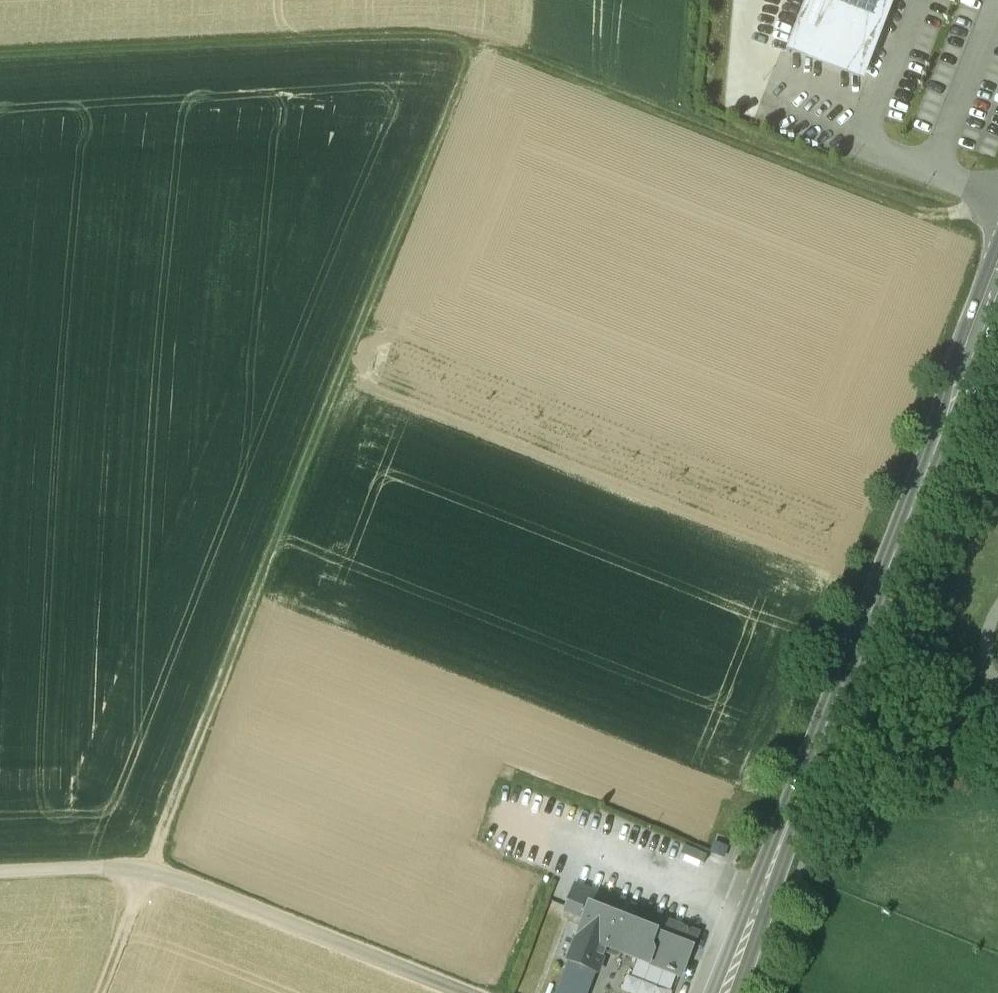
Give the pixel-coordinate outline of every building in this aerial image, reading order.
[(786,52),(863,82),(895,0),(806,0),(786,52)] [(571,881),(560,906),(580,913),(589,888),(571,881)] [(694,929),(589,888),(580,913),(563,954),(594,966),(602,945),(677,974),(694,929)] [(548,992),(583,992),(594,966),(563,954),(548,992)]
